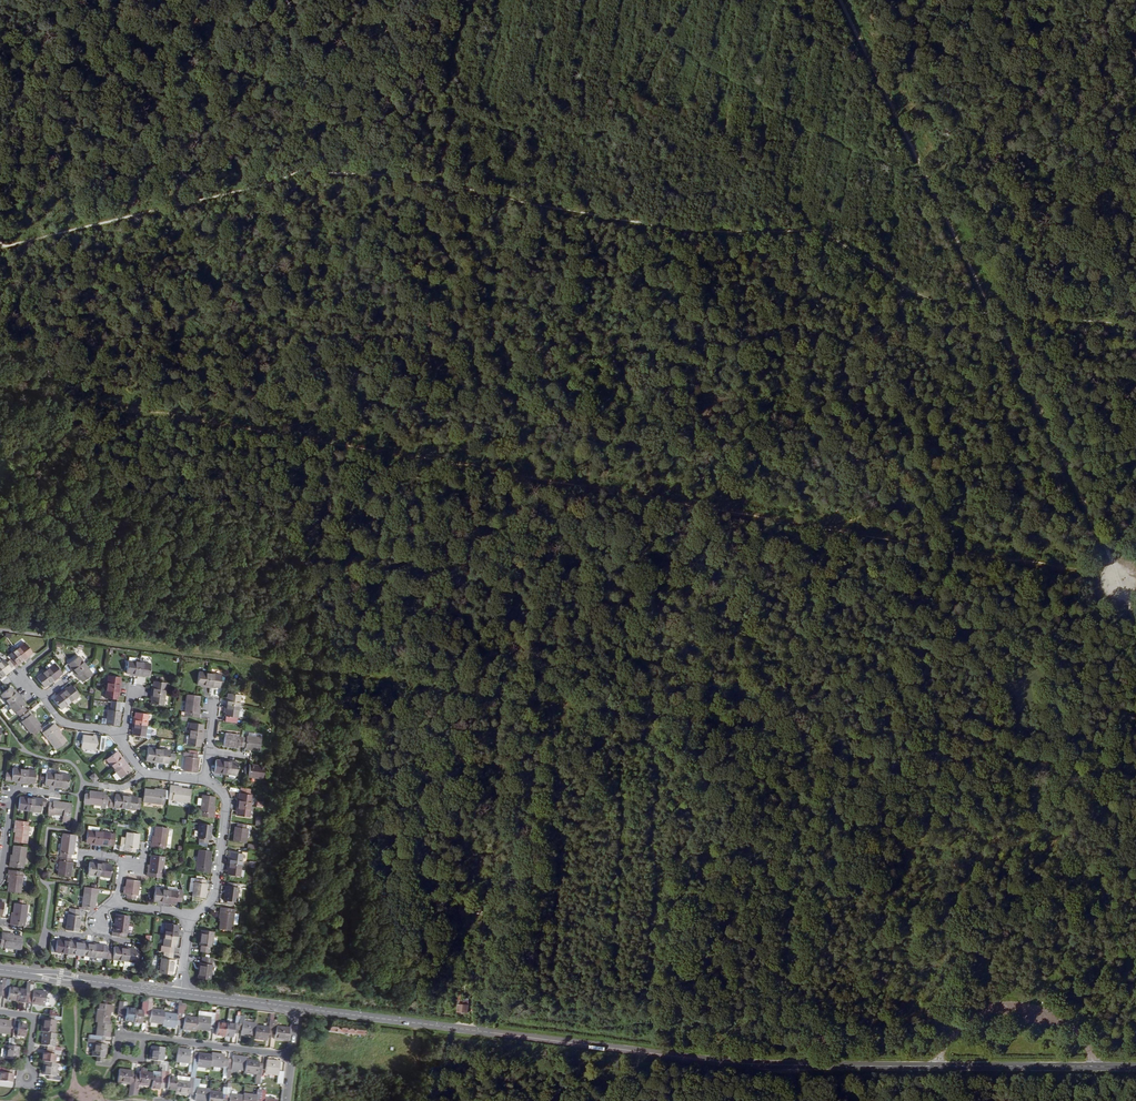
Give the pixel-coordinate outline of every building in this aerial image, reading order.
[(32,652),(25,643),(16,649),(24,659),(24,660),(27,658),(27,657),(32,652)] [(10,654),(12,658),(9,660),(15,667),(18,665),(17,664),(24,659),(16,649),(10,654)] [(75,673),(85,665),(79,656),(69,663),(73,669),(72,670),(75,673)] [(3,659),(0,662),(0,668),(5,674),(11,669),(12,670),(15,667),(9,660),(6,663),(3,659)] [(44,666),(47,670),(54,664),(56,663),(54,660),(52,660),(49,663),(48,661),(44,665),(44,666)] [(138,676),(140,662),(128,661),(127,673),(134,674),(134,675),(138,676)] [(149,676),(151,664),(140,662),(138,676),(142,676),(142,675),(149,676)] [(47,670),(46,670),(54,681),(57,679),(56,678),(62,673),(54,664),(47,670)] [(83,681),(92,674),(85,665),(75,673),(77,676),(78,675),(83,681)] [(54,681),(46,670),(37,677),(44,687),(50,683),(51,684),(54,681)] [(219,687),(221,675),(199,672),(197,684),(204,685),(204,686),(212,687),(212,686),(219,687)] [(121,677),(109,675),(107,687),(121,688),(121,684),(120,684),(121,677)] [(153,688),(152,688),(152,692),(165,694),(167,682),(154,681),(153,688)] [(65,689),(62,691),(70,702),(79,695),(71,685),(66,690),(65,689)] [(1,694),(8,703),(19,695),(16,692),(15,693),(11,687),(1,694)] [(120,692),(121,688),(107,687),(106,698),(118,700),(119,692),(120,692)] [(62,691),(59,693),(60,695),(53,699),(61,709),(70,702),(62,691)] [(164,705),(165,694),(152,692),(151,696),(152,696),(151,703),(164,705)] [(197,714),(200,696),(189,694),(186,716),(199,717),(199,714),(197,714)] [(239,706),(241,695),(229,694),(228,701),(226,701),(226,705),(239,706)] [(21,698),(19,695),(8,703),(15,713),(16,712),(19,716),(27,711),(23,706),(25,705),(20,699),(21,698)] [(237,723),(239,706),(226,705),(225,709),(227,709),(226,716),(226,721),(237,723)] [(119,711),(119,707),(111,706),(110,710),(108,710),(107,718),(102,718),(101,723),(119,725),(121,711),(119,711)] [(30,715),(28,712),(20,717),(23,720),(22,721),(30,733),(31,732),(34,735),(41,729),(39,726),(40,725),(31,714),(30,715)] [(147,725),(148,714),(136,712),(135,720),(134,720),(133,723),(147,725)] [(54,723),(49,727),(47,725),(41,729),(56,749),(66,742),(55,727),(57,726),(54,723)] [(145,737),(147,725),(133,723),(133,727),(134,728),(133,735),(145,737)] [(191,723),(189,734),(203,736),(203,732),(202,732),(203,724),(191,723)] [(203,740),(203,736),(189,734),(188,746),(200,747),(201,739),(203,740)] [(238,746),(242,746),(242,738),(239,737),(239,735),(224,734),(223,746),(237,747),(238,746)] [(101,736),(100,738),(83,736),(81,748),(103,750),(104,736),(101,736)] [(247,738),(242,738),(242,746),(245,747),(245,749),(259,750),(261,738),(256,738),(248,737),(247,737),(247,738)] [(153,762),(157,763),(159,749),(148,748),(146,760),(154,761),(153,762)] [(170,754),(170,750),(159,749),(157,763),(161,763),(161,762),(169,763),(169,760),(175,761),(176,755),(170,754)] [(122,757),(121,758),(117,752),(107,759),(114,768),(125,760),(122,757)] [(197,758),(198,754),(184,752),(183,756),(186,756),(185,770),(197,772),(199,758),(197,758)] [(214,772),(226,774),(228,760),(224,759),(223,761),(216,760),(214,772)] [(127,763),(125,760),(114,768),(117,772),(121,777),(131,770),(126,764),(127,763)] [(232,760),(228,760),(226,774),(237,775),(239,763),(231,762),(232,760)] [(247,776),(262,778),(264,766),(249,764),(249,766),(245,765),(244,775),(248,775),(247,776)] [(18,783),(22,783),(24,770),(13,768),(13,774),(6,773),(5,780),(19,781),(18,783)] [(36,771),(24,770),(22,783),(26,784),(27,782),(34,783),(36,771)] [(116,781),(121,777),(117,772),(112,775),(116,781)] [(52,787),(56,788),(58,774),(47,773),(45,785),(53,786),(52,787)] [(94,782),(98,778),(94,773),(89,777),(94,782)] [(69,776),(58,774),(56,788),(60,788),(60,787),(68,788),(69,776)] [(174,787),(174,785),(170,785),(169,799),(190,802),(191,790),(174,787)] [(238,800),(237,804),(251,806),(252,795),(252,794),(253,788),(241,787),(240,793),(239,800),(238,800)] [(162,790),(162,792),(144,789),(143,801),(164,805),(166,790),(162,790)] [(90,791),(89,796),(85,795),(84,803),(103,805),(102,808),(106,808),(107,805),(108,797),(108,795),(104,795),(104,793),(90,791)] [(114,807),(125,808),(127,795),(123,794),(123,796),(115,795),(115,798),(110,797),(108,797),(107,805),(109,805),(109,807),(114,808),(114,807)] [(213,814),(215,796),(203,794),(202,799),(202,806),(200,816),(214,818),(215,814),(213,814)] [(130,797),(131,795),(127,795),(125,808),(140,810),(141,798),(130,797)] [(28,797),(28,798),(20,797),(19,810),(30,811),(32,797),(28,797)] [(43,800),(36,800),(36,798),(32,797),(30,811),(42,813),(42,806),(46,807),(47,800),(43,799),(43,800)] [(72,803),(68,803),(54,800),(54,802),(50,801),(49,812),(48,815),(53,815),(53,814),(63,816),(63,820),(70,821),(72,803)] [(249,817),(251,806),(237,804),(237,808),(238,808),(237,816),(249,817)] [(26,844),(29,822),(15,820),(15,824),(17,824),(14,842),(26,844)] [(210,840),(212,825),(200,823),(198,838),(199,838),(199,842),(208,843),(208,839),(210,840)] [(247,828),(247,824),(238,823),(238,827),(236,827),(234,841),(246,843),(248,828),(247,828)] [(153,843),(152,843),(151,847),(166,849),(168,828),(156,826),(153,843)] [(93,844),(93,845),(97,845),(99,832),(88,830),(86,843),(93,844)] [(114,846),(115,834),(99,832),(97,845),(101,846),(101,845),(108,846),(108,845),(114,846)] [(137,849),(139,834),(127,832),(125,847),(127,847),(126,851),(135,852),(136,848),(137,849)] [(73,855),(76,835),(64,833),(60,857),(62,857),(71,858),(72,855),(73,855)] [(23,868),(26,847),(14,845),(12,862),(10,862),(9,866),(23,868)] [(209,868),(211,851),(199,849),(196,870),(210,872),(210,868),(209,868)] [(229,860),(228,859),(228,863),(241,865),(243,854),(230,852),(229,860)] [(150,872),(148,872),(147,876),(162,878),(164,857),(152,855),(150,872)] [(70,862),(71,858),(62,857),(62,861),(60,860),(58,875),(70,877),(72,862),(70,862)] [(97,862),(97,863),(89,862),(87,875),(99,876),(101,863),(97,862)] [(104,863),(101,863),(99,876),(110,878),(112,865),(104,864),(104,863)] [(227,875),(240,876),(241,865),(228,863),(227,867),(228,867),(227,875)] [(20,893),(23,872),(9,870),(8,874),(10,874),(8,891),(20,893)] [(205,882),(206,879),(197,878),(197,881),(195,881),(194,891),(193,895),(205,897),(207,883),(205,882)] [(138,896),(139,881),(127,879),(125,894),(127,894),(126,898),(135,899),(136,896),(138,896)] [(237,887),(237,883),(228,882),(228,886),(226,885),(224,900),(237,901),(239,887),(237,887)] [(93,907),(95,907),(97,893),(99,894),(99,889),(85,887),(82,906),(84,906),(84,910),(93,911),(93,907)] [(167,890),(155,889),(154,901),(161,902),(161,903),(165,904),(167,890)] [(169,903),(176,904),(177,902),(182,902),(182,901),(183,893),(177,892),(167,890),(165,904),(169,904),(169,903)] [(25,926),(28,905),(15,903),(13,920),(11,920),(11,924),(25,926)] [(219,929),(232,930),(232,924),(234,913),(234,909),(220,907),(220,911),(222,911),(219,929)] [(79,913),(80,909),(71,908),(70,912),(68,912),(66,929),(78,931),(80,913),(79,913)] [(126,937),(129,916),(117,914),(114,932),(113,932),(112,935),(126,937)] [(177,932),(179,925),(166,923),(165,935),(178,937),(179,933),(177,932)] [(200,945),(202,945),(201,951),(209,952),(210,946),(212,946),(213,931),(202,930),(200,945)] [(6,933),(2,932),(0,946),(22,949),(23,937),(6,935),(6,933)] [(165,946),(164,952),(173,953),(174,948),(175,948),(176,940),(178,940),(178,937),(165,935),(163,946),(165,946)] [(64,939),(64,940),(57,939),(56,952),(67,953),(68,941),(68,939),(64,939)] [(77,941),(77,942),(68,941),(67,953),(75,954),(75,950),(79,951),(80,941),(77,941)] [(84,943),(84,941),(80,941),(79,951),(83,951),(83,955),(90,956),(91,944),(84,943)] [(92,942),(91,944),(90,956),(101,958),(102,952),(108,952),(108,948),(109,946),(103,945),(95,944),(95,943),(92,942)] [(113,957),(112,959),(124,961),(125,947),(122,946),(122,948),(114,947),(114,949),(108,948),(108,952),(107,956),(113,957)] [(129,949),(130,947),(125,947),(124,961),(130,961),(135,962),(135,961),(139,961),(139,957),(136,956),(137,950),(129,949)] [(172,960),(173,953),(164,952),(163,959),(162,958),(160,973),(172,974),(174,960),(172,960)] [(210,964),(211,958),(203,956),(202,963),(200,963),(198,978),(210,980),(212,965),(210,964)] [(9,987),(10,981),(6,980),(5,988),(9,988),(8,993),(7,999),(16,1000),(17,989),(18,988),(9,987)] [(24,1002),(25,993),(30,994),(30,987),(26,986),(26,990),(17,989),(16,1000),(16,1001),(24,1002)] [(33,990),(34,987),(30,987),(30,994),(29,996),(29,1002),(32,1002),(32,1003),(45,1005),(46,991),(33,990)] [(128,1002),(124,1001),(123,1009),(127,1009),(127,1016),(126,1020),(134,1021),(135,1010),(135,1009),(127,1008),(128,1002)] [(142,1011),(135,1010),(134,1021),(134,1022),(135,1022),(141,1023),(142,1023),(143,1013),(147,1014),(148,1010),(149,1003),(149,1002),(143,1001),(142,1011)] [(164,1012),(164,1011),(152,1009),(152,1008),(153,1008),(154,1002),(149,1002),(149,1003),(148,1010),(147,1014),(147,1017),(151,1017),(150,1022),(163,1024),(164,1012)] [(462,1002),(461,1006),(458,1005),(457,1012),(466,1014),(467,1002),(462,1002)] [(99,1003),(98,1009),(97,1022),(98,1023),(110,1024),(111,1010),(113,1011),(113,1005),(99,1003)] [(178,1012),(178,1014),(164,1012),(163,1024),(163,1025),(176,1027),(176,1025),(180,1025),(182,1013),(183,1006),(179,1005),(178,1012)] [(197,1030),(197,1029),(198,1018),(185,1016),(187,1006),(183,1006),(182,1013),(180,1025),(184,1026),(184,1028),(197,1030)] [(199,1016),(198,1018),(197,1029),(210,1031),(210,1027),(214,1027),(216,1013),(212,1013),(212,1018),(199,1016)] [(218,1023),(219,1014),(216,1013),(214,1027),(218,1028),(217,1035),(225,1036),(225,1035),(226,1024),(218,1023)] [(62,1021),(62,1017),(58,1016),(53,1016),(53,1019),(43,1018),(41,1031),(44,1032),(55,1033),(56,1020),(62,1021)] [(236,1016),(235,1025),(227,1023),(226,1024),(225,1035),(233,1036),(234,1030),(235,1026),(239,1026),(239,1024),(240,1016),(236,1016)] [(243,1021),(244,1017),(240,1016),(239,1024),(239,1026),(238,1029),(242,1030),(241,1034),(254,1036),(256,1025),(256,1023),(243,1021)] [(11,1021),(0,1019),(0,1033),(10,1034),(11,1021)] [(256,1025),(254,1036),(254,1038),(268,1040),(268,1035),(269,1028),(273,1028),(273,1021),(270,1020),(269,1027),(256,1025)] [(277,1026),(277,1021),(273,1021),(273,1028),(272,1032),(276,1033),(275,1039),(288,1041),(290,1028),(277,1026)] [(25,1036),(27,1024),(19,1023),(17,1035),(25,1036)] [(98,1036),(110,1037),(111,1024),(110,1024),(98,1023),(97,1035),(89,1034),(89,1038),(97,1039),(98,1036)] [(330,1023),(329,1031),(355,1034),(363,1035),(364,1028),(330,1023)] [(44,1032),(42,1045),(48,1045),(54,1046),(56,1033),(55,1033),(44,1032)] [(92,1056),(97,1056),(103,1057),(106,1058),(108,1044),(102,1043),(102,1040),(97,1039),(89,1038),(88,1042),(94,1042),(92,1056)] [(12,1045),(8,1045),(7,1045),(5,1058),(18,1060),(20,1046),(16,1046),(12,1045)] [(150,1060),(157,1060),(156,1064),(167,1065),(168,1065),(169,1062),(163,1061),(165,1048),(152,1046),(150,1060)] [(191,1053),(191,1050),(178,1048),(177,1062),(190,1063),(189,1071),(189,1072),(192,1072),(193,1065),(194,1058),(194,1057),(190,1057),(191,1053)] [(44,1052),(43,1061),(44,1061),(55,1062),(56,1054),(61,1055),(62,1051),(55,1050),(54,1053),(47,1053),(44,1052)] [(210,1068),(211,1066),(212,1054),(200,1053),(199,1059),(194,1058),(193,1065),(192,1072),(196,1073),(197,1066),(198,1066),(210,1068)] [(225,1054),(212,1053),(212,1054),(211,1066),(224,1067),(225,1059),(225,1054)] [(234,1055),(233,1060),(232,1068),(232,1069),(239,1070),(245,1070),(246,1059),(246,1057),(234,1055)] [(233,1060),(229,1059),(228,1067),(231,1067),(230,1073),(239,1074),(239,1070),(232,1069),(232,1068),(233,1060)] [(258,1068),(259,1061),(246,1059),(245,1070),(244,1072),(257,1074),(255,1084),(260,1085),(261,1078),(262,1069),(258,1068)] [(267,1064),(267,1068),(263,1068),(262,1069),(261,1078),(265,1079),(266,1073),(279,1074),(279,1071),(280,1061),(268,1060),(267,1064)] [(58,1063),(55,1062),(44,1061),(43,1074),(53,1076),(53,1079),(60,1080),(61,1077),(56,1076),(58,1063)] [(5,1072),(5,1069),(0,1068),(0,1071),(1,1071),(0,1080),(12,1081),(13,1073),(5,1072)] [(132,1073),(133,1070),(119,1069),(118,1082),(131,1084),(129,1097),(133,1095),(135,1082),(131,1082),(132,1073)] [(151,1088),(159,1089),(160,1088),(161,1078),(165,1078),(166,1071),(162,1070),(162,1072),(161,1076),(153,1075),(151,1086),(151,1088)] [(135,1082),(133,1095),(137,1095),(138,1084),(151,1086),(153,1075),(153,1073),(146,1072),(140,1071),(139,1074),(139,1079),(136,1078),(135,1082)] [(169,1079),(168,1089),(175,1090),(177,1080),(177,1078),(169,1077),(170,1072),(166,1071),(165,1078),(169,1079)] [(188,1094),(189,1089),(193,1089),(193,1085),(194,1078),(191,1077),(190,1082),(177,1080),(175,1090),(175,1093),(188,1095),(188,1094)] [(195,1100),(197,1100),(209,1100),(210,1091),(210,1090),(206,1089),(207,1085),(200,1084),(200,1088),(197,1088),(196,1095),(195,1100)] [(209,1100),(222,1100),(222,1094),(226,1094),(227,1087),(223,1087),(222,1093),(210,1091),(209,1100)] [(231,1088),(227,1087),(226,1094),(226,1097),(230,1098),(229,1100),(243,1100),(244,1096),(230,1094),(231,1088)] [(244,1096),(243,1100),(256,1100),(257,1098),(261,1098),(261,1092),(262,1089),(258,1089),(257,1095),(244,1094),(244,1096)] [(262,1089),(260,1100),(278,1100),(265,1098),(266,1090),(262,1089)]
